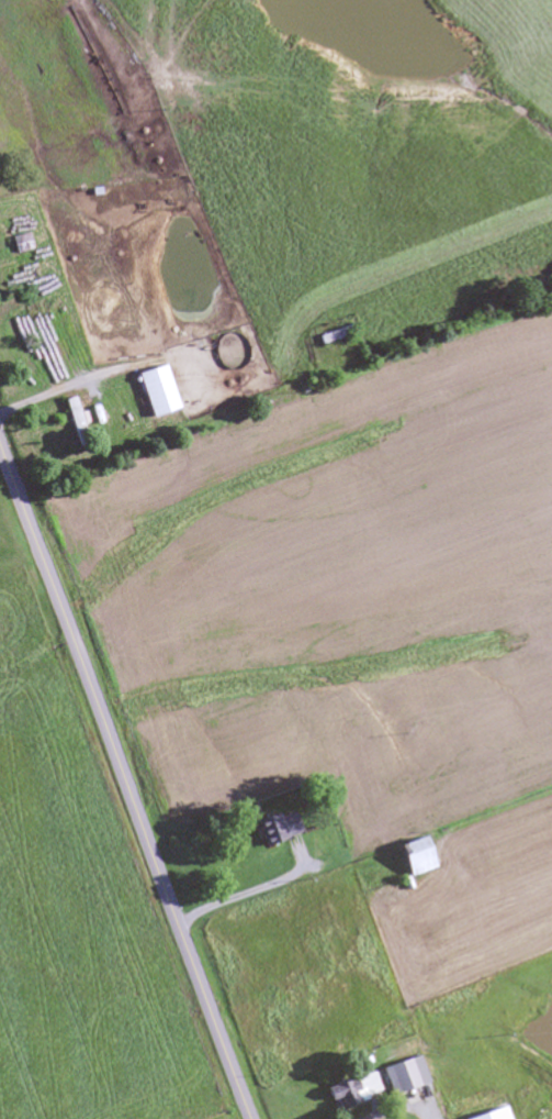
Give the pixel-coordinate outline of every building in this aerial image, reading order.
[(10,238),(13,254),(29,251),(26,235),(10,238)] [(26,279),(19,257),(0,263),(0,284),(1,287),(26,279)] [(319,351),(353,339),(348,326),(315,338),(319,351)] [(147,419),(174,410),(160,366),(133,375),(147,419)] [(82,434),(72,398),(60,401),(71,437),(82,434)] [(298,835),(290,810),(253,822),(261,846),(298,835)] [(390,849),(405,880),(430,867),(414,836),(390,849)] [(383,1067),(409,1056),(419,1083),(393,1093),(383,1067)] [(338,1109),(379,1093),(371,1072),(330,1086),(338,1109)] [(488,1106),(493,1118),(465,1118),(463,1115),(488,1106)]
